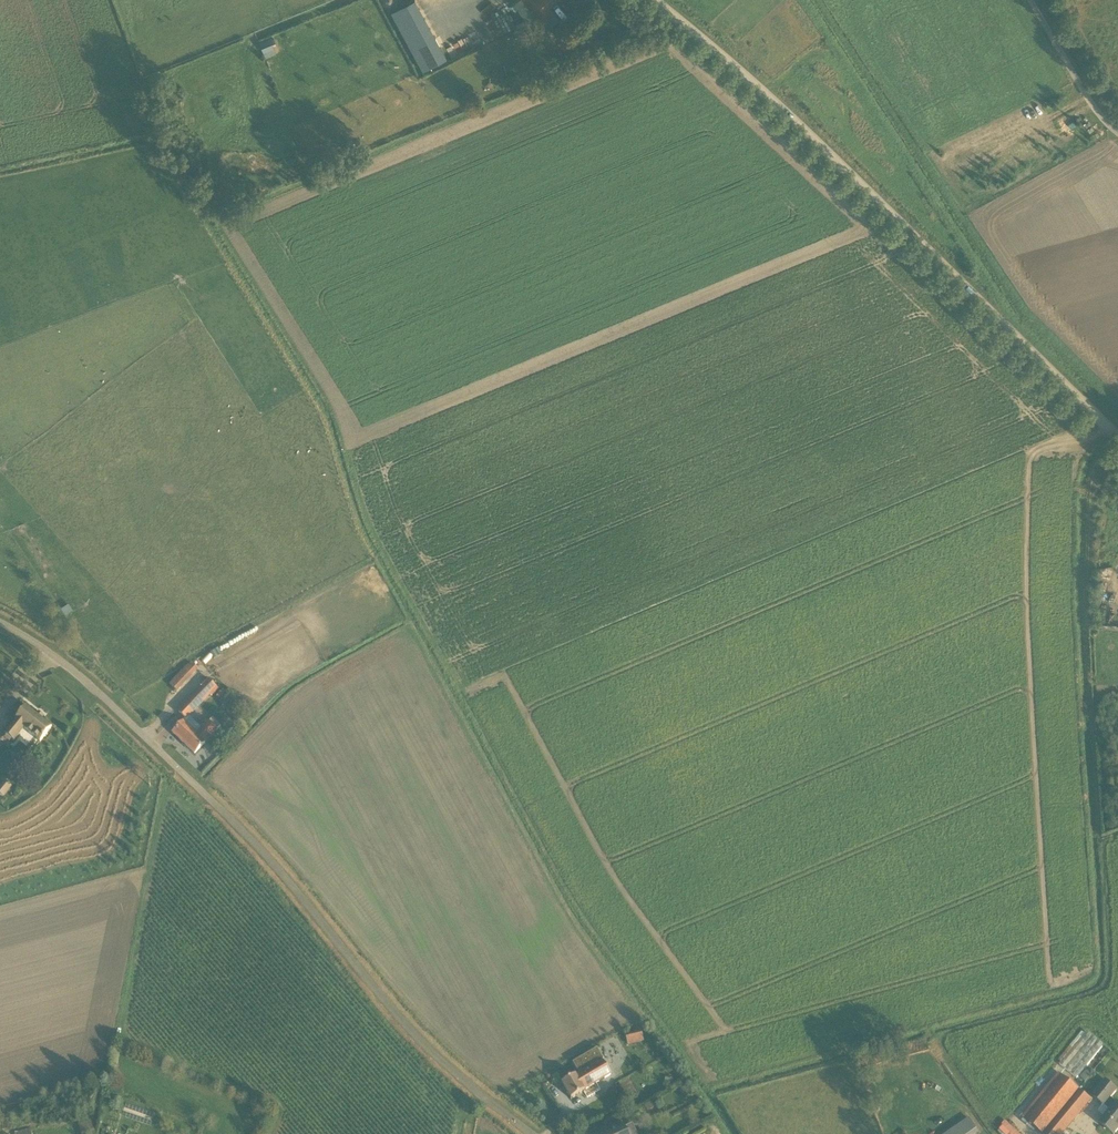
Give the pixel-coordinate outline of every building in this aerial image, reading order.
[(418,0),(412,0),(392,10),(420,70),(445,58),(418,0)] [(512,4),(528,24),(530,23),(537,17),(523,0),(516,0),(512,4)] [(537,17),(543,24),(555,14),(549,7),(558,0),(523,0),(537,17)] [(266,58),(275,54),(271,44),(275,42),(273,37),(260,43),(266,58)] [(185,669),(184,670),(190,676),(197,669),(192,664),(185,669)] [(177,691),(187,680),(180,674),(170,684),(177,691)] [(186,718),(188,717),(189,718),(211,695),(212,696),(218,689),(208,680),(202,687),(201,686),(179,712),(186,718)] [(222,702),(229,695),(223,689),(216,696),(222,702)] [(44,736),(51,728),(51,727),(26,706),(19,715),(3,734),(13,742),(24,730),(39,742),(44,736)] [(186,718),(183,722),(173,732),(195,753),(205,742),(216,730),(208,722),(201,730),(189,718),(188,717),(186,718)] [(1087,1032),(1060,1065),(1076,1079),(1090,1062),(1103,1046),(1103,1045),(1101,1043),(1087,1032)] [(641,1033),(626,1037),(628,1046),(643,1042),(641,1033)] [(579,1073),(561,1083),(571,1099),(609,1076),(596,1053),(594,1050),(572,1062),(574,1066),(579,1073)] [(1025,1120),(1044,1133),(1062,1133),(1091,1098),(1082,1091),(1060,1075),(1025,1120)] [(1104,1080),(1092,1096),(1103,1105),(1104,1105),(1111,1097),(1117,1090),(1108,1083),(1104,1080)] [(1100,1123),(1113,1133),(1114,1133),(1117,1129),(1117,1103),(1112,1099),(1106,1107),(1110,1110),(1105,1116),(1100,1123)] [(944,1133),(973,1133),(977,1131),(968,1118),(944,1133)] [(91,1119),(79,1123),(82,1133),(96,1133),(91,1119)] [(621,1122),(611,1126),(614,1132),(611,1133),(627,1133),(621,1122)]
